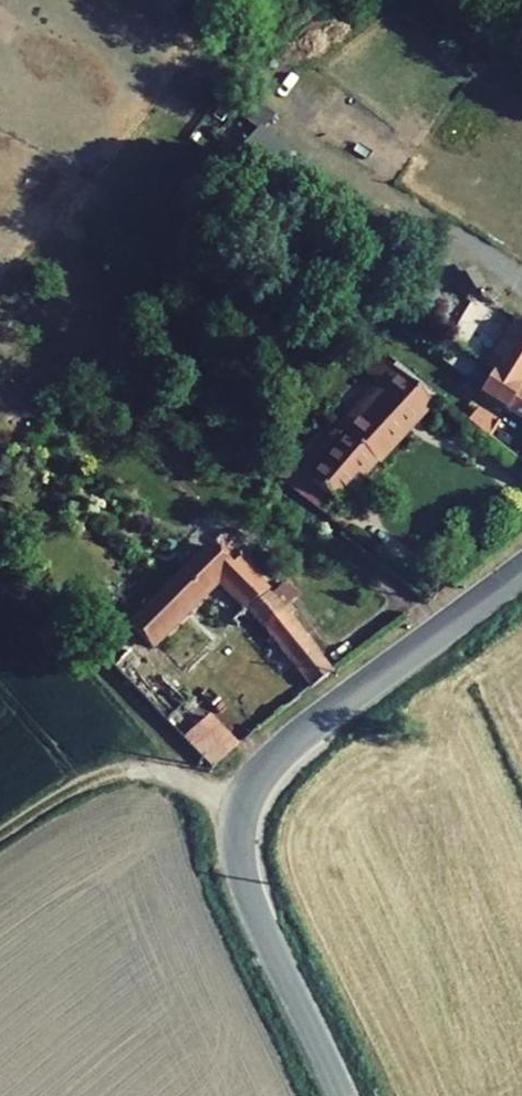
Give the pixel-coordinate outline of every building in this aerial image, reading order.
[(492,374),(479,395),(506,411),(519,389),(521,391),(521,321),(516,317),(484,369),(492,374)] [(376,463),(429,402),(388,365),(380,358),(365,375),(378,387),(338,432),(345,439),(374,461),(376,463)] [(435,395),(392,360),(388,365),(429,402),(435,395)] [(519,389),(506,411),(521,420),(521,391),(519,389)] [(469,423),(489,439),(496,427),(479,412),(469,423)] [(334,503),(335,505),(374,461),(345,439),(308,480),(334,503)] [(296,494),(323,515),(334,503),(308,480),(296,494)] [(118,623),(141,646),(197,591),(225,616),(241,602),(261,583),(243,566),(236,572),(201,538),(118,623)] [(275,597),(261,583),(241,602),(296,666),(305,679),(330,660),(285,610),(290,603),(280,593),(275,597)] [(183,736),(213,767),(240,741),(210,710),(183,736)]
